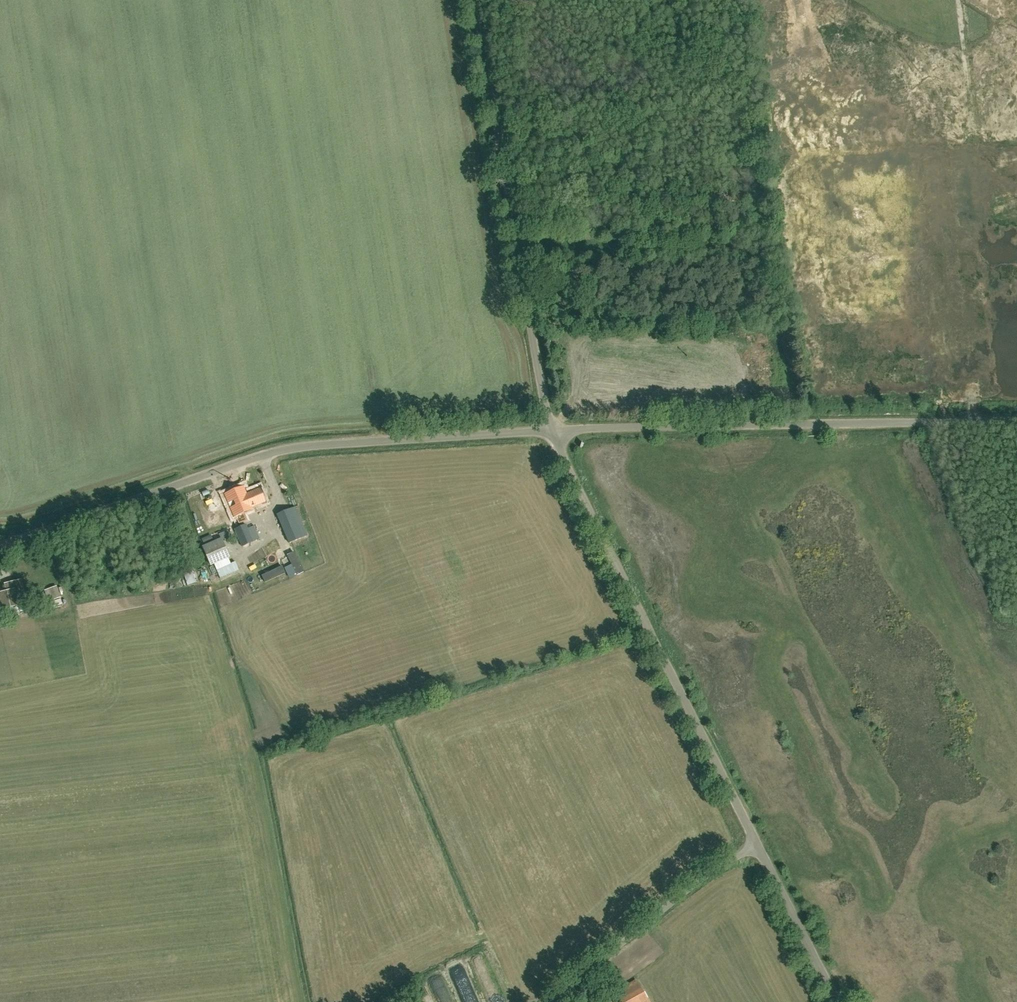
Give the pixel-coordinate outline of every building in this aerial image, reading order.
[(243,484),(223,493),(233,516),(265,502),(259,488),(247,494),(243,484)] [(277,514),(290,543),(307,536),(295,507),(277,514)] [(246,524),(235,529),(242,547),(260,539),(254,526),(248,529),(246,524)] [(211,565),(229,557),(222,540),(203,548),(211,565)] [(186,572),(190,585),(199,582),(195,569),(186,572)] [(5,584),(7,591),(0,593),(0,610),(26,604),(20,580),(5,584)] [(60,585),(46,590),(49,602),(64,597),(60,585)] [(636,980),(616,992),(621,1001),(649,1001),(636,980)]
